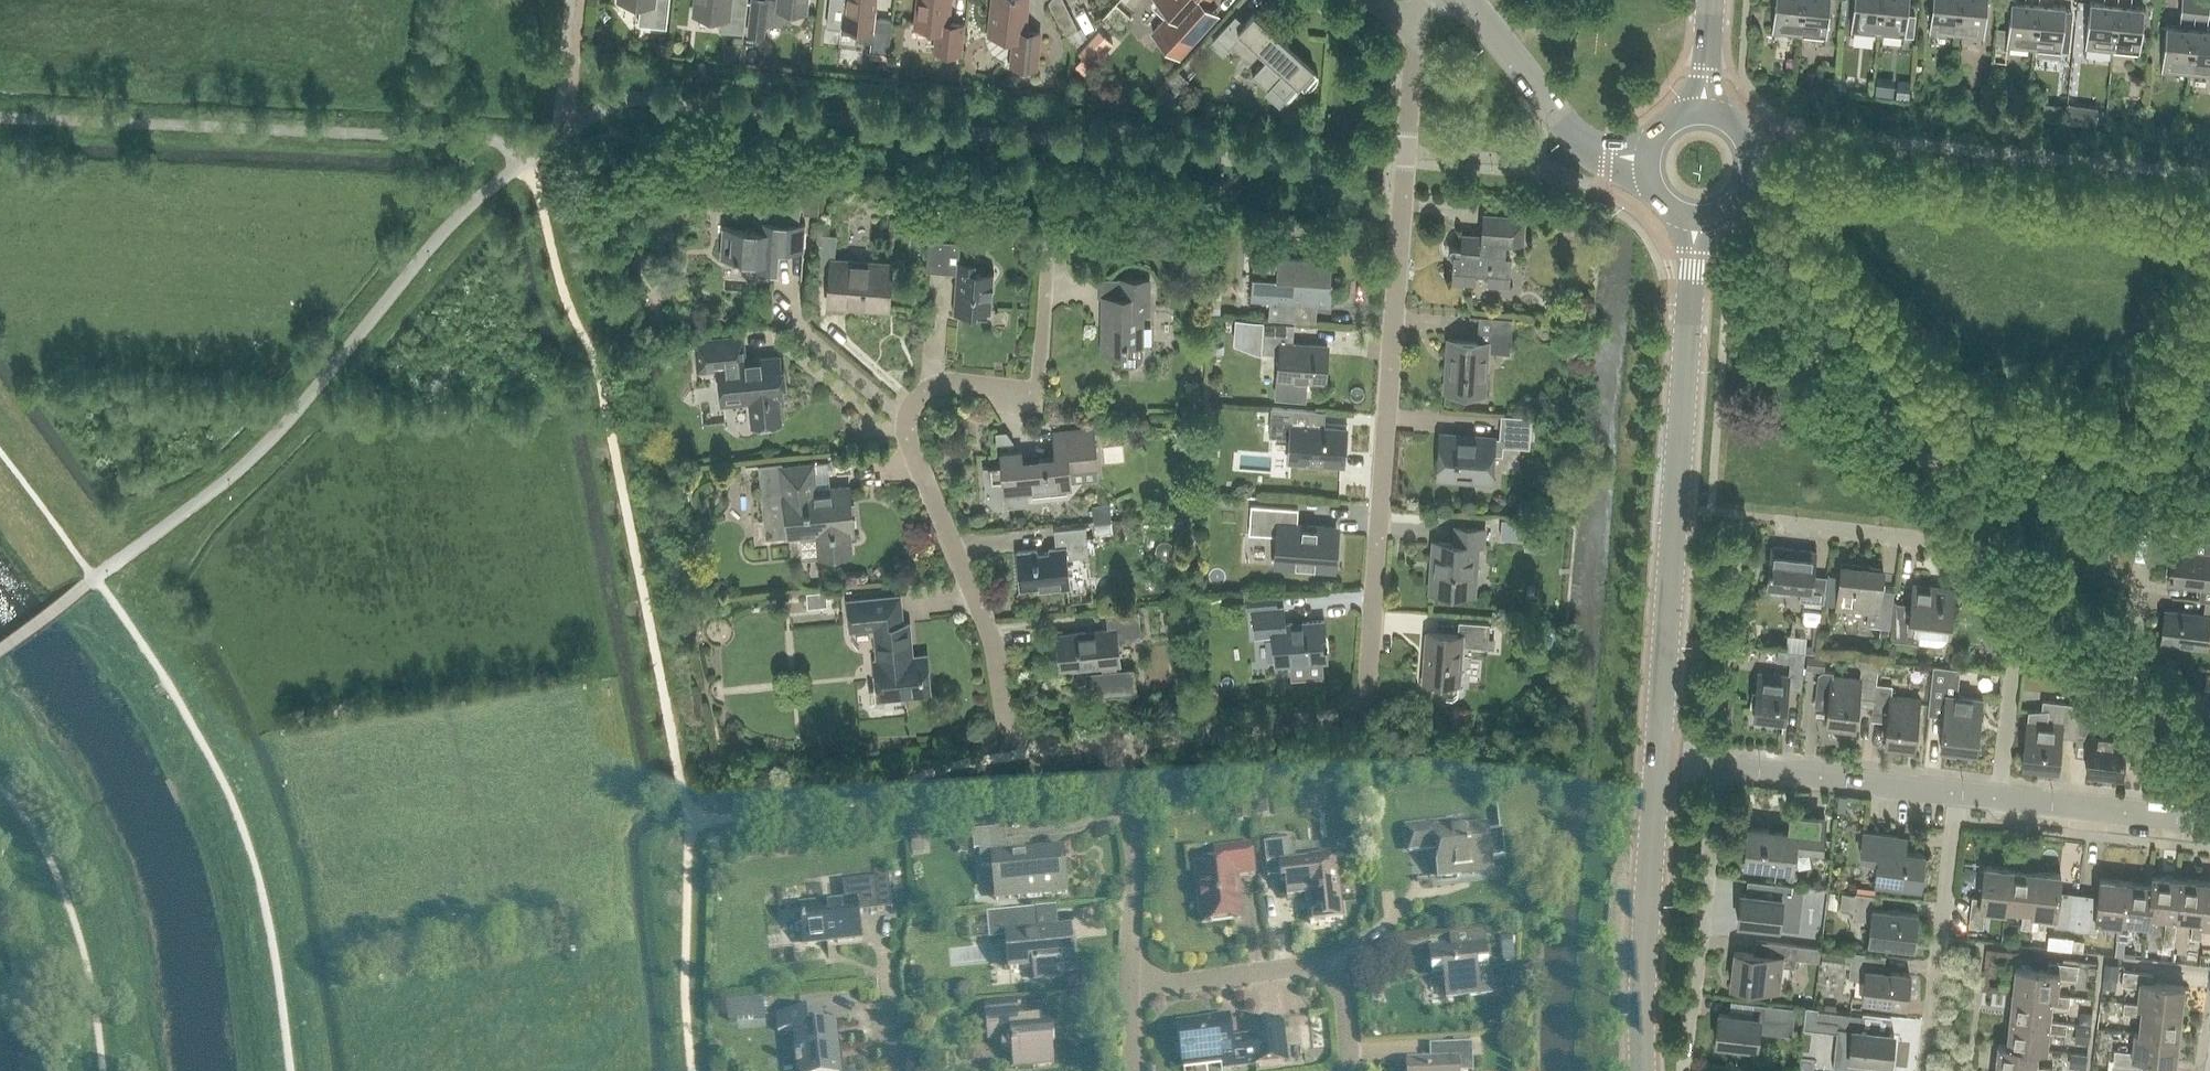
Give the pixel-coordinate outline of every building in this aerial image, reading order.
[(670,0),(642,0),(639,24),(667,27),(670,0)] [(748,0),(695,0),(694,11),(721,14),(719,30),(744,33),(748,0)] [(808,0),(779,0),(778,1),(769,0),(753,0),(749,34),(765,36),(766,22),(782,24),(787,20),(788,10),(807,12),(808,0)] [(829,28),(830,28),(830,26),(861,30),(860,41),(872,42),(871,51),(889,54),(893,20),(875,18),(877,0),(832,0),(829,28)] [(965,25),(949,23),(952,0),(918,0),(915,26),(938,29),(935,51),(961,54),(965,25)] [(1041,32),(1026,31),(1029,0),(993,0),(989,34),(1014,37),(1011,65),(1037,68),(1041,32)] [(1205,0),(1160,0),(1173,12),(1154,33),(1179,56),(1218,14),(1204,1),(1205,0)] [(1803,0),(1776,0),(1773,31),(1800,33),(1803,0)] [(1831,0),(1803,0),(1800,33),(1827,36),(1831,0)] [(1882,0),(1855,0),(1852,29),(1879,32),(1882,0)] [(1879,32),(1906,35),(1909,0),(1882,0),(1879,32)] [(1961,0),(1933,0),(1930,31),(1957,34),(1961,0)] [(1988,0),(1961,0),(1957,34),(1984,36),(1988,0)] [(2039,0),(2025,0),(2025,1),(2012,0),(2007,45),(2035,48),(2039,0)] [(2070,10),(2066,9),(2066,6),(2053,4),(2053,0),(2039,0),(2035,48),(2066,51),(2070,10)] [(2118,0),(2104,0),(2104,3),(2091,2),(2086,46),(2113,49),(2118,0)] [(2145,7),(2132,5),(2132,0),(2118,0),(2113,49),(2140,52),(2145,7)] [(2196,0),(2182,0),(2180,26),(2167,25),(2162,69),(2189,72),(2196,0)] [(2208,29),(2209,4),(2209,0),(2196,0),(2189,72),(2209,74),(2209,29),(2208,29)] [(1315,69),(1255,14),(1247,23),(1238,15),(1214,42),(1227,53),(1243,35),(1269,59),(1254,75),(1270,91),(1284,103),(1299,86),(1300,85),(1305,89),(1306,89),(1307,89),(1308,88),(1309,88),(1311,87),(1312,87),(1313,86),(1314,85),(1315,84),(1315,83),(1316,82),(1317,81),(1317,80),(1318,79),(1318,78),(1318,76),(1318,75),(1318,74),(1314,70),(1315,69)] [(1073,52),(1089,39),(1082,27),(1066,36),(1073,52)] [(1095,67),(1115,45),(1101,32),(1081,54),(1095,67)] [(747,56),(750,62),(757,62),(761,57),(757,51),(750,51),(747,56)] [(1163,109),(1190,80),(1179,71),(1153,99),(1163,109)] [(1824,90),(1833,91),(1834,78),(1825,77),(1824,90)] [(1900,81),(1899,98),(1910,99),(1911,82),(1900,81)] [(2044,117),(2063,118),(2063,105),(2045,104),(2044,117)] [(2066,120),(2082,121),(2083,105),(2068,104),(2066,120)] [(820,213),(821,198),(806,197),(805,212),(820,213)] [(804,251),(806,224),(793,223),(794,205),(754,202),(752,229),(723,227),(721,257),(755,260),(754,269),(778,270),(780,250),(804,251)] [(1463,247),(1456,246),(1454,246),(1452,247),(1451,249),(1450,251),(1450,253),(1451,255),(1453,257),(1455,257),(1453,279),(1474,280),(1475,269),(1489,270),(1488,281),(1509,283),(1511,255),(1504,255),(1505,240),(1521,241),(1523,218),(1486,215),(1484,237),(1464,236),(1463,247)] [(837,260),(839,235),(824,234),(822,259),(835,260),(837,260)] [(992,312),(995,272),(976,271),(976,262),(959,261),(961,242),(929,240),(927,271),(958,273),(955,313),(978,315),(978,311),(992,312)] [(1331,280),(1333,261),(1280,257),(1280,253),(1255,251),(1251,299),(1271,301),(1269,319),(1295,321),(1296,303),(1331,305),(1333,281),(1331,280)] [(886,308),(890,264),(837,260),(835,260),(831,304),(886,308)] [(1150,313),(1150,279),(1121,279),(1121,297),(1103,297),(1103,352),(1123,352),(1123,366),(1123,365),(1128,367),(1133,367),(1137,366),(1141,362),(1143,359),(1144,354),(1143,350),(1141,346),(1143,346),(1143,313),(1150,313)] [(640,318),(655,310),(647,297),(633,305),(640,318)] [(1511,353),(1513,319),(1481,317),(1479,342),(1449,340),(1447,365),(1445,365),(1444,373),(1447,373),(1445,390),(1485,393),(1486,377),(1489,377),(1490,357),(1488,357),(1488,351),(1504,352),(1504,353),(1511,353)] [(1326,382),(1329,345),(1294,342),(1295,324),(1264,322),(1262,352),(1280,353),(1278,382),(1307,384),(1307,381),(1326,382)] [(782,385),(786,385),(784,369),(780,369),(779,356),(735,361),(732,336),(695,340),(698,371),(718,369),(722,404),(751,402),(753,425),(781,423),(780,405),(784,405),(782,385)] [(1272,408),(1271,415),(1270,437),(1294,438),(1292,461),(1342,465),(1344,429),(1325,427),(1326,411),(1272,408)] [(1530,447),(1532,418),(1503,416),(1501,439),(1495,438),(1495,437),(1442,433),(1439,478),(1492,482),(1494,454),(1503,454),(1503,445),(1530,447)] [(1069,460),(1097,457),(1094,429),(1054,433),(1056,457),(1023,461),(1023,452),(1002,454),(1003,465),(984,467),(987,496),(1000,507),(1030,505),(1028,491),(1071,487),(1069,460)] [(1014,442),(1013,432),(997,434),(998,444),(1014,442)] [(850,537),(855,536),(850,487),(818,490),(816,464),(783,467),(783,463),(759,465),(767,538),(818,534),(820,556),(852,553),(850,537)] [(1112,520),(1111,503),(1093,504),(1095,522),(1112,520)] [(1334,570),(1337,528),(1298,525),(1299,509),(1252,505),(1250,533),(1279,536),(1277,565),(1334,570)] [(1112,520),(1099,522),(1100,534),(1114,533),(1112,520)] [(1504,543),(1548,546),(1549,524),(1506,521),(1504,543)] [(1089,556),(1089,553),(1086,527),(1055,530),(1057,548),(1018,552),(1021,587),(1040,585),(1041,589),(1070,586),(1067,558),(1089,556)] [(1484,546),(1485,529),(1456,527),(1454,543),(1434,541),(1431,592),(1475,595),(1479,546),(1484,546)] [(1087,537),(1089,553),(1096,553),(1095,536),(1087,537)] [(2206,600),(2209,601),(2209,541),(2193,539),(2191,552),(2172,550),(2169,583),(2201,586),(2199,600),(2206,600)] [(1825,603),(1827,577),(1814,575),(1816,551),(1772,547),(1768,584),(1802,588),(1801,600),(1825,603)] [(1890,627),(1895,591),(1881,589),(1884,568),(1842,563),(1838,605),(1869,608),(1867,625),(1881,626),(1889,627),(1890,627)] [(1891,640),(1919,643),(1937,645),(1941,645),(1945,643),(1948,640),(1949,636),(1949,632),(1950,632),(1954,589),(1914,584),(1912,603),(1895,601),(1891,640)] [(809,594),(810,607),(829,605),(828,592),(809,594)] [(1253,609),(1278,607),(1277,594),(1247,597),(1248,610),(1253,609)] [(880,678),(881,687),(882,699),(928,694),(924,655),(913,656),(910,623),(903,624),(901,595),(848,600),(851,630),(875,628),(878,659),(874,660),(875,679),(880,678)] [(2206,600),(2204,615),(2165,610),(2162,642),(2208,647),(2209,636),(2209,601),(2206,600)] [(1284,607),(1278,607),(1253,609),(1256,636),(1273,635),(1275,664),(1289,663),(1290,676),(1308,675),(1307,662),(1328,660),(1325,620),(1286,623),(1284,607)] [(1115,640),(1142,638),(1139,611),(1107,614),(1108,630),(1061,634),(1065,669),(1117,664),(1115,640)] [(1488,647),(1490,623),(1460,621),(1459,635),(1428,632),(1427,645),(1425,645),(1424,651),(1426,651),(1424,681),(1459,683),(1462,645),(1488,647)] [(1822,627),(1815,626),(1813,641),(1806,641),(1806,649),(1813,650),(1820,650),(1822,627)] [(1881,626),(1880,635),(1888,636),(1889,627),(1881,626)] [(1888,647),(1887,661),(1895,662),(1896,647),(1888,647)] [(1801,690),(1804,663),(1806,652),(1785,650),(1784,661),(1791,662),(1789,675),(1759,672),(1754,716),(1785,719),(1788,688),(1801,690)] [(1809,656),(1807,669),(1824,671),(1825,671),(1826,658),(1809,656)] [(1863,669),(1878,671),(1880,660),(1864,658),(1863,669)] [(1957,695),(1958,687),(1960,669),(1934,666),(1931,699),(1946,701),(1941,747),(1976,751),(1979,726),(1984,722),(1980,717),(1982,698),(1957,695)] [(1094,695),(1136,691),(1134,669),(1093,673),(1094,695)] [(1859,697),(1874,698),(1875,698),(1876,684),(1877,684),(1878,671),(1863,669),(1862,669),(1861,679),(1833,676),(1829,672),(1825,671),(1824,671),(1819,674),(1816,702),(1819,706),(1829,707),(1827,724),(1855,727),(1859,697)] [(1892,696),(1893,687),(1893,686),(1877,684),(1876,684),(1875,698),(1874,698),(1873,711),(1889,713),(1886,744),(1914,747),(1920,699),(1892,696)] [(2077,738),(2080,709),(2081,704),(2044,700),(2042,715),(2029,714),(2023,764),(2058,768),(2062,736),(2077,738)] [(2122,775),(2126,735),(2100,732),(2102,711),(2080,709),(2077,738),(2077,744),(2090,746),(2087,771),(2122,775)] [(1845,813),(1847,795),(1840,794),(1838,812),(1845,813)] [(1253,804),(1254,819),(1268,818),(1266,803),(1253,804)] [(1246,808),(1235,809),(1236,824),(1248,823),(1246,808)] [(1822,849),(1826,818),(1793,815),(1791,832),(1749,827),(1745,863),(1793,869),(1795,846),(1822,849)] [(1440,881),(1492,875),(1487,831),(1453,835),(1452,825),(1407,830),(1410,854),(1436,851),(1440,881)] [(997,902),(1067,896),(1063,852),(1024,855),(1023,843),(1007,844),(1005,832),(973,835),(975,854),(980,853),(982,871),(994,870),(997,902)] [(1921,886),(1924,853),(1897,850),(1898,836),(1864,832),(1863,846),(1867,847),(1866,858),(1879,859),(1876,881),(1921,886)] [(1295,863),(1293,843),(1264,846),(1268,881),(1285,879),(1287,899),(1307,896),(1311,926),(1343,923),(1343,921),(1341,922),(1338,895),(1340,895),(1338,881),(1346,880),(1344,864),(1331,865),(1330,855),(1307,858),(1308,861),(1295,863)] [(1237,878),(1254,876),(1251,848),(1216,852),(1218,871),(1196,873),(1202,926),(1242,921),(1237,878)] [(2006,908),(2011,868),(1985,865),(1982,898),(1973,897),(1970,926),(1984,928),(1985,910),(2005,912),(2006,908)] [(2031,915),(2036,871),(2011,868),(2006,908),(2023,909),(2022,927),(2032,928),(2034,915),(2031,915)] [(2062,873),(2036,871),(2031,915),(2034,915),(2051,917),(2050,926),(2064,928),(2067,907),(2058,906),(2062,873)] [(2175,918),(2180,878),(2153,874),(2152,883),(2149,915),(2167,917),(2165,934),(2175,935),(2177,918),(2175,918)] [(2121,925),(2126,880),(2101,878),(2097,910),(2088,909),(2085,939),(2099,940),(2101,923),(2118,925),(2121,925)] [(2201,925),(2207,881),(2180,878),(2175,918),(2177,918),(2193,920),(2192,937),(2202,938),(2203,925),(2201,925)] [(2152,883),(2126,880),(2121,925),(2118,925),(2117,938),(2128,939),(2129,921),(2148,923),(2149,915),(2152,883)] [(889,881),(843,887),(845,906),(824,908),(824,906),(801,909),(803,930),(806,929),(808,947),(838,943),(838,946),(861,943),(859,922),(857,922),(856,916),(893,912),(889,881)] [(2207,881),(2201,925),(2203,925),(2209,926),(2209,881),(2207,881)] [(1775,883),(1773,896),(1742,893),(1739,922),(1798,929),(1803,886),(1775,883)] [(1854,910),(1856,894),(1843,892),(1841,909),(1854,910)] [(1856,894),(1854,910),(1853,918),(1872,920),(1870,941),(1914,946),(1918,913),(1881,909),(1883,896),(1856,893),(1856,894)] [(1063,975),(1074,974),(1070,931),(1038,934),(1036,912),(987,917),(990,943),(1007,941),(1010,973),(1038,970),(1039,983),(1063,981),(1063,975)] [(1988,933),(1987,941),(1989,941),(1999,942),(2000,934),(1988,933)] [(2061,936),(2059,948),(2072,949),(2073,937),(2061,936)] [(2117,938),(2115,955),(2123,956),(2125,939),(2117,938)] [(1795,967),(1798,945),(1767,942),(1766,955),(1735,951),(1732,984),(1780,990),(1782,966),(1795,967)] [(2073,950),(2084,951),(2085,943),(2074,942),(2073,950)] [(1492,996),(1489,972),(1486,946),(1430,953),(1433,979),(1443,978),(1446,1001),(1481,998),(1492,996)] [(1851,967),(1852,953),(1823,949),(1822,964),(1851,967)] [(1853,951),(1852,953),(1851,967),(1849,978),(1865,980),(1863,998),(1907,1003),(1910,973),(1884,970),(1886,955),(1853,951)] [(2077,979),(2078,965),(2049,961),(2048,970),(2015,966),(2013,991),(2057,997),(2057,994),(2059,977),(2077,979)] [(2118,982),(2119,965),(2114,965),(2106,964),(2104,980),(2118,982)] [(2124,970),(2122,984),(2140,986),(2138,1004),(2138,1006),(2182,1011),(2185,986),(2153,982),(2153,974),(2124,970)] [(2071,996),(2057,994),(2057,997),(2013,991),(2010,1018),(2050,1023),(2050,1021),(2052,1004),(2069,1006),(2071,996)] [(2125,1002),(2124,1013),(2141,1015),(2139,1032),(2135,1032),(2179,1037),(2182,1011),(2138,1006),(2138,1004),(2125,1002)] [(763,1003),(726,1007),(728,1027),(765,1023),(763,1003)] [(1794,1029),(1794,1022),(1796,1008),(1754,1003),(1753,1017),(1719,1013),(1716,1042),(1757,1047),(1759,1030),(1764,1031),(1764,1026),(1794,1029)] [(1794,1022),(1804,1023),(1806,1005),(1797,1004),(1796,1008),(1794,1022)] [(1052,1037),(1054,1037),(1053,1022),(1023,1025),(1022,1006),(985,1009),(988,1042),(1001,1041),(1002,1055),(1012,1054),(1014,1070),(1054,1066),(1052,1037)] [(1828,1026),(1839,1027),(1835,1070),(1846,1070),(1873,1070),(1874,1060),(1891,1062),(1895,1033),(1861,1029),(1862,1016),(1830,1012),(1820,1011),(1816,1014),(1815,1024),(1828,1026)] [(2092,1026),(2094,1013),(2081,1011),(2080,1024),(2091,1025),(2092,1026)] [(843,1062),(839,1060),(837,1060),(834,1027),(824,1028),(823,1013),(777,1019),(778,1035),(797,1033),(801,1070),(844,1070),(843,1062)] [(2067,1023),(2050,1021),(2050,1023),(2010,1018),(2008,1044),(2007,1045),(2038,1048),(2038,1049),(2047,1050),(2049,1031),(2066,1033),(2067,1023)] [(1229,1023),(1179,1029),(1183,1070),(1222,1066),(1222,1070),(1229,1070),(1285,1065),(1280,1028),(1252,1031),(1253,1039),(1231,1042),(1229,1023)] [(2089,1043),(2091,1025),(2080,1024),(2078,1024),(2076,1041),(2089,1043)] [(2115,1050),(2114,1064),(2143,1067),(2144,1059),(2176,1062),(2179,1037),(2135,1032),(2133,1052),(2115,1050)] [(2038,1049),(2038,1048),(2007,1045),(2008,1044),(1998,1043),(1995,1070),(2001,1070),(2053,1070),(2053,1068),(2036,1066),(2038,1049)] [(1473,1046),(1439,1048),(1440,1063),(1411,1064),(1412,1070),(1473,1070),(1473,1046)] [(2078,1068),(2086,1069),(2088,1054),(2080,1054),(2078,1068)]
